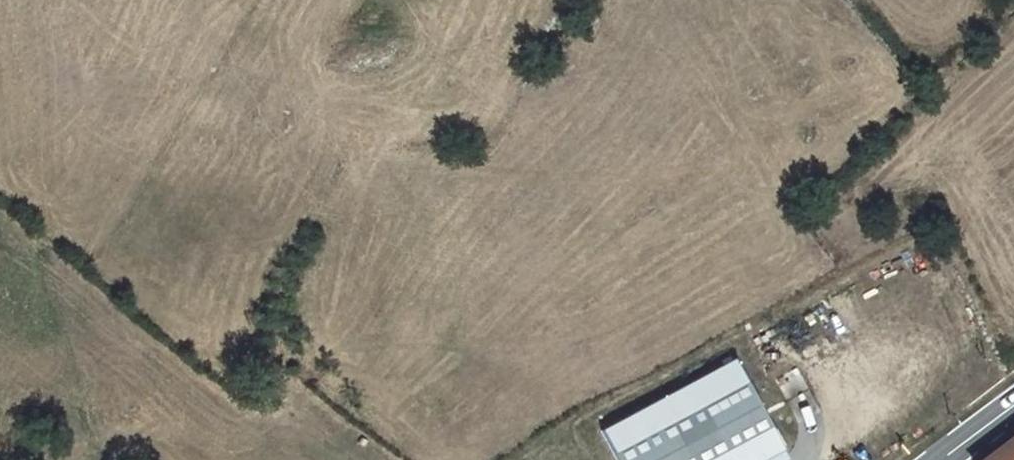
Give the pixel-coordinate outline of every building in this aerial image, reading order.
[(601,431),(617,459),(759,459),(782,448),(783,447),(736,358),(601,431)] [(986,459),(1013,459),(1013,438),(986,459)] [(759,459),(786,459),(788,459),(782,448),(759,459)]
